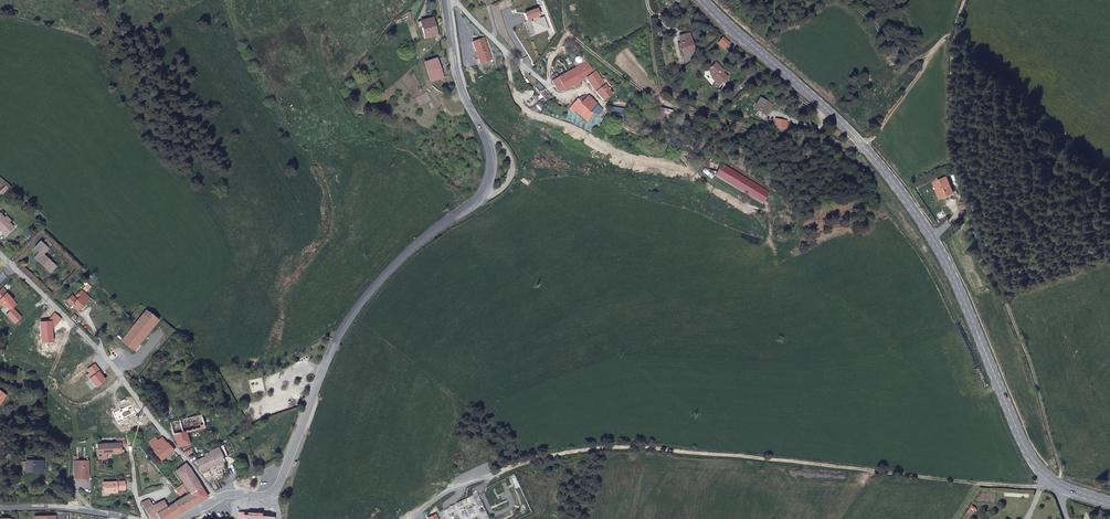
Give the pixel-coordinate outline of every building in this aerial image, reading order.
[(539,9),(536,3),(523,8),(526,14),(532,12),(533,16),(531,16),(535,28),(547,24),(543,12),(538,13),(537,10),(539,9)] [(435,13),(423,16),(427,33),(438,31),(435,13)] [(478,51),(481,50),(491,46),(484,24),(473,28),(479,45),(476,46),(478,51)] [(682,33),(674,35),(676,42),(675,42),(678,52),(687,49),(682,33)] [(687,52),(678,54),(680,61),(689,59),(687,52)] [(443,54),(426,58),(430,76),(446,72),(443,54)] [(589,60),(551,79),(556,90),(561,89),(561,90),(572,84),(574,86),(578,84),(577,81),(586,77),(593,89),(600,99),(610,94),(599,72),(596,73),(589,60)] [(710,60),(701,68),(708,75),(706,76),(713,83),(721,76),(714,68),(716,66),(710,60)] [(592,114),(596,111),(592,103),(588,95),(578,100),(576,95),(562,101),(560,104),(563,108),(567,106),(574,117),(585,112),(592,114)] [(765,101),(755,95),(748,105),(759,110),(765,101)] [(724,162),(717,173),(765,201),(771,190),(724,162)] [(955,162),(948,165),(950,168),(939,173),(946,189),(963,181),(955,162)] [(2,217),(0,215),(0,231),(1,233),(9,225),(6,221),(2,217)] [(41,237),(37,241),(43,246),(47,242),(41,237)] [(43,246),(37,241),(36,239),(29,246),(34,251),(29,256),(34,260),(35,259),(42,265),(40,266),(46,271),(52,264),(38,251),(43,246)] [(5,284),(0,288),(0,299),(3,302),(6,306),(9,304),(13,308),(18,302),(14,298),(15,297),(8,289),(9,289),(5,284)] [(69,294),(65,298),(75,308),(84,299),(83,297),(86,294),(79,285),(73,290),(76,295),(73,298),(69,294)] [(124,324),(119,331),(122,334),(119,338),(132,348),(156,317),(143,307),(128,327),(124,324)] [(67,317),(72,321),(75,317),(72,313),(67,317)] [(200,410),(201,416),(202,418),(212,415),(210,408),(200,410)] [(175,438),(180,451),(191,448),(188,435),(206,430),(203,418),(172,425),(173,430),(175,438)] [(119,446),(107,446),(107,445),(99,445),(99,449),(101,449),(101,460),(108,459),(108,455),(123,454),(123,449),(128,448),(127,440),(119,440),(119,446)] [(176,452),(170,445),(169,446),(165,440),(161,443),(158,440),(152,444),(154,448),(153,449),(163,462),(176,452)] [(197,463),(201,474),(202,474),(204,476),(211,473),(210,470),(225,464),(219,450),(207,456),(207,459),(197,463)] [(191,473),(187,466),(183,469),(180,466),(175,470),(186,486),(178,492),(183,498),(188,495),(190,497),(202,489),(191,473)] [(79,484),(79,486),(86,485),(85,468),(71,469),(72,484),(79,484)] [(24,472),(24,477),(27,477),(27,481),(42,480),(42,471),(24,472)] [(163,482),(166,489),(172,486),(167,480),(163,482)] [(128,485),(106,486),(107,497),(121,496),(120,494),(128,493),(128,485)] [(202,489),(190,497),(196,506),(208,499),(208,498),(202,489)] [(155,508),(160,517),(161,518),(173,518),(196,506),(190,497),(170,509),(166,502),(155,508)] [(144,505),(151,518),(156,518),(160,517),(155,508),(151,502),(144,505)]
